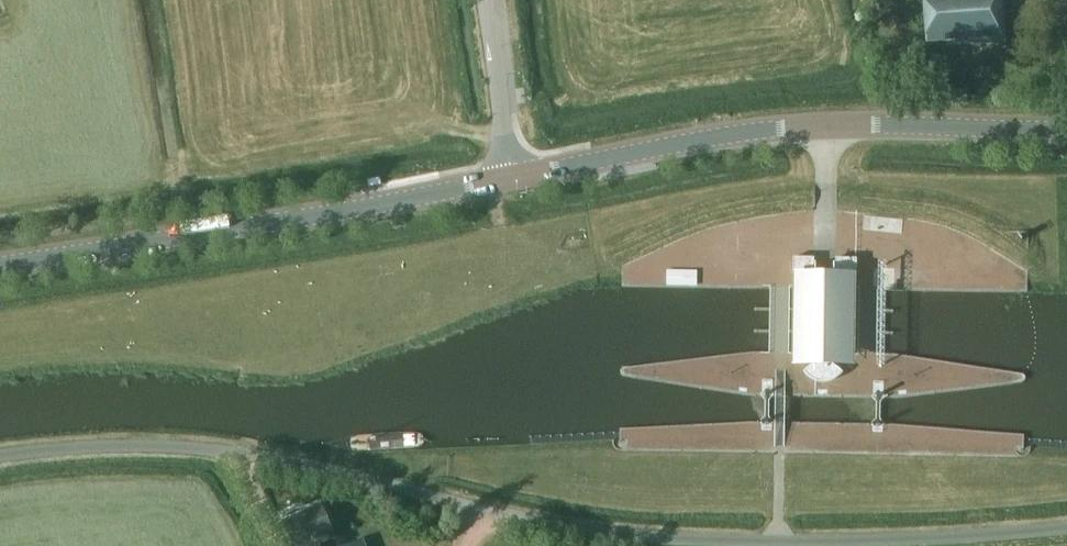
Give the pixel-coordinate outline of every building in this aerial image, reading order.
[(1002,0),(923,0),(925,42),(953,41),(953,46),(1004,42),(1002,0)] [(834,258),(834,268),(814,267),(814,256),(792,256),(793,363),(810,363),(802,370),(807,375),(814,379),(826,380),(836,376),(841,371),(833,363),(852,363),(854,258),(834,258)] [(703,284),(703,269),(673,268),(673,284),(703,284)] [(321,504),(283,521),(293,545),(321,545),(320,544),(335,537),(321,504)]
